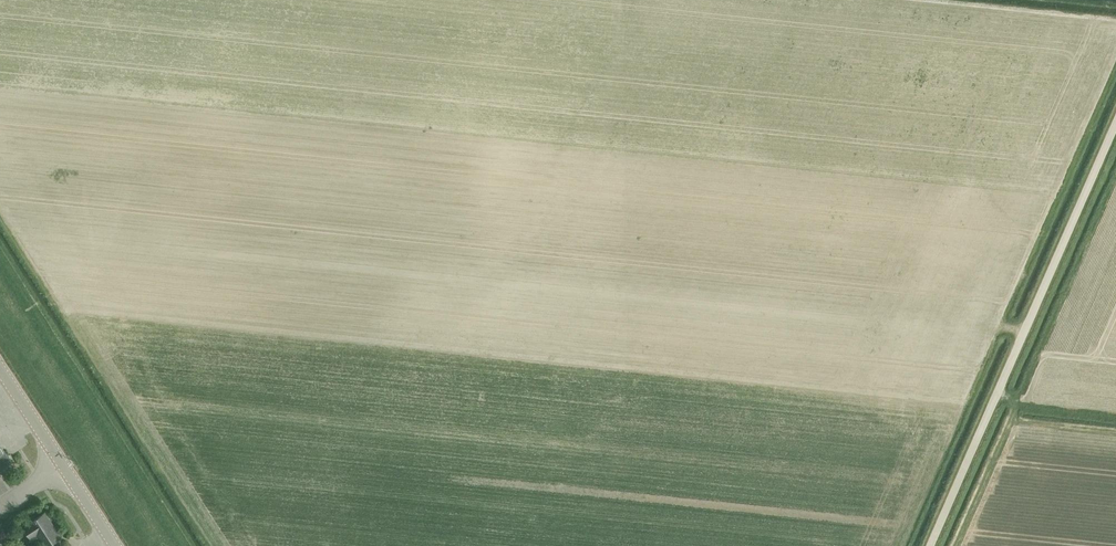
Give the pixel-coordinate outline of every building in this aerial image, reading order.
[(1,447),(0,446),(0,470),(12,462),(4,450),(3,450),(1,447)] [(44,512),(29,522),(29,523),(26,524),(33,535),(36,533),(44,545),(60,536),(44,512)]
